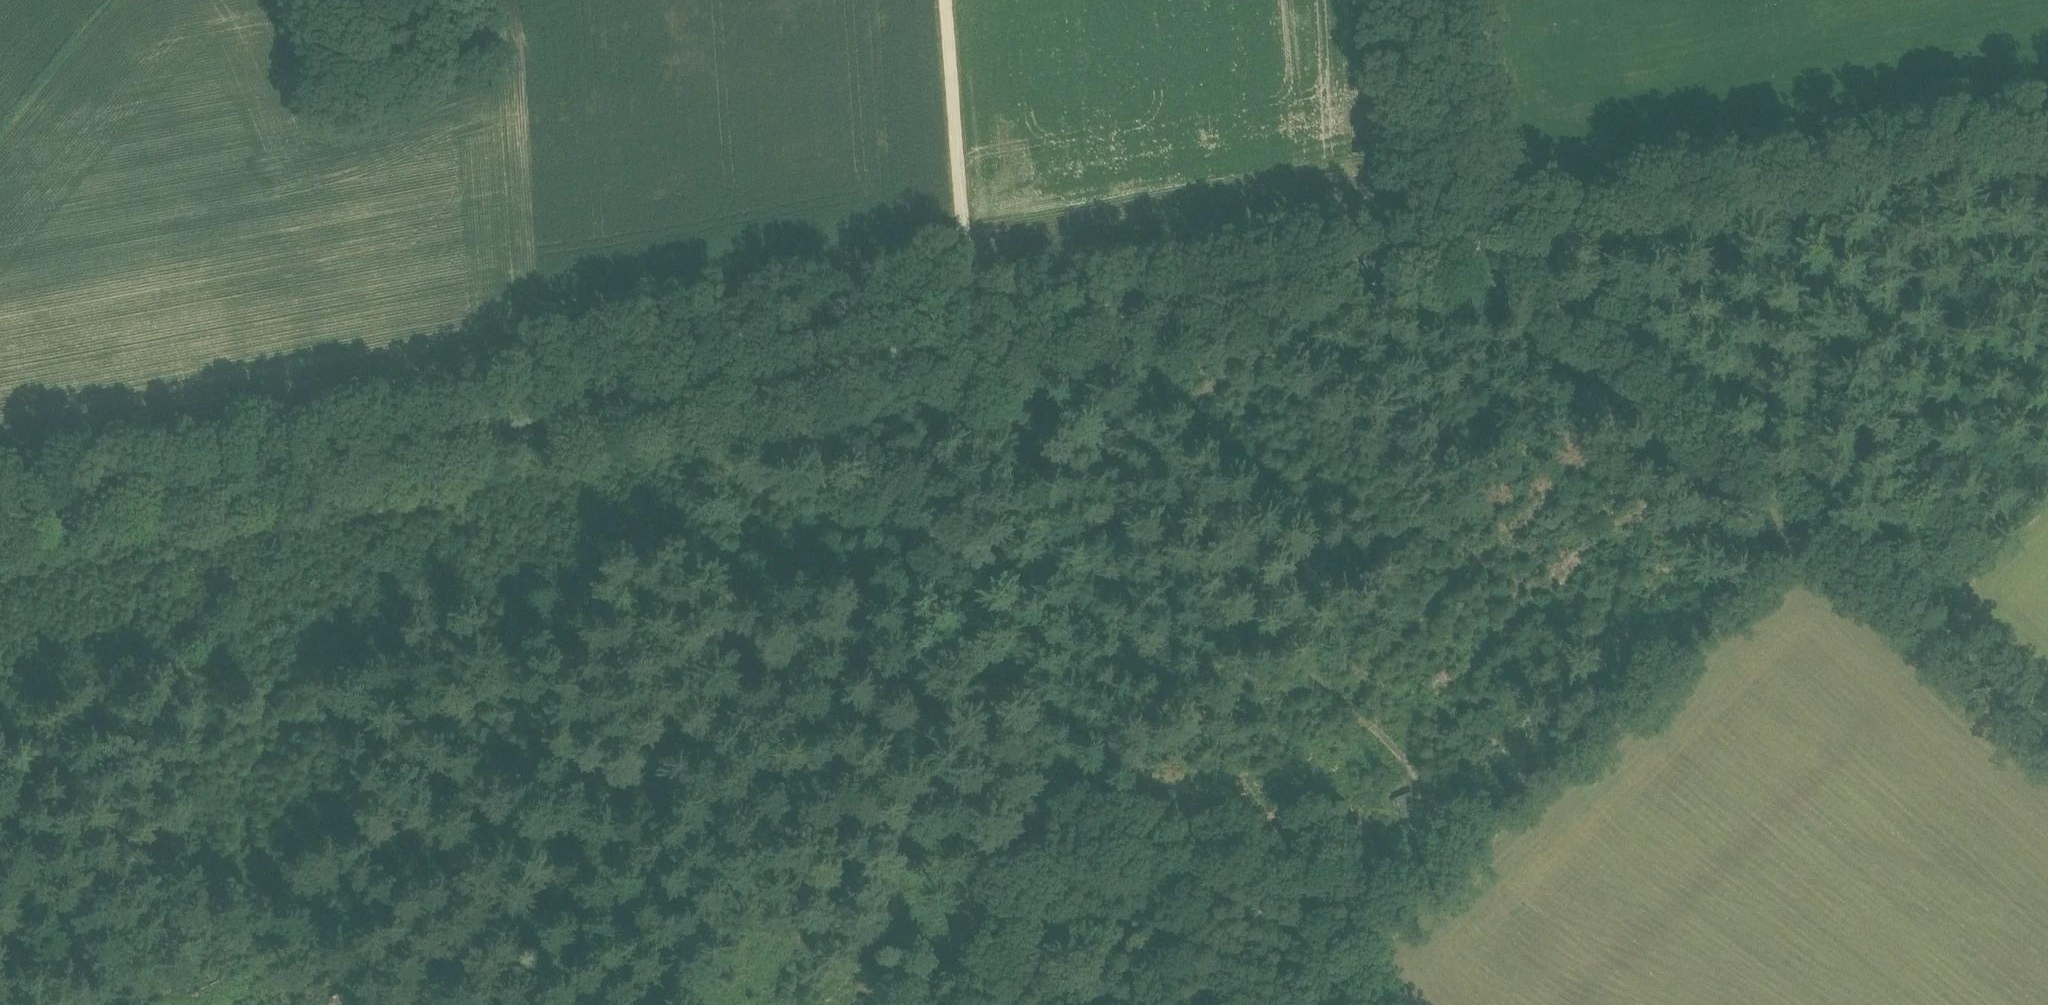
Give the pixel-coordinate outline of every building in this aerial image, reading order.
[(1411,789),(1395,795),(1395,797),(1391,799),(1392,805),(1398,803),(1403,816),(1420,810),(1411,789)]
